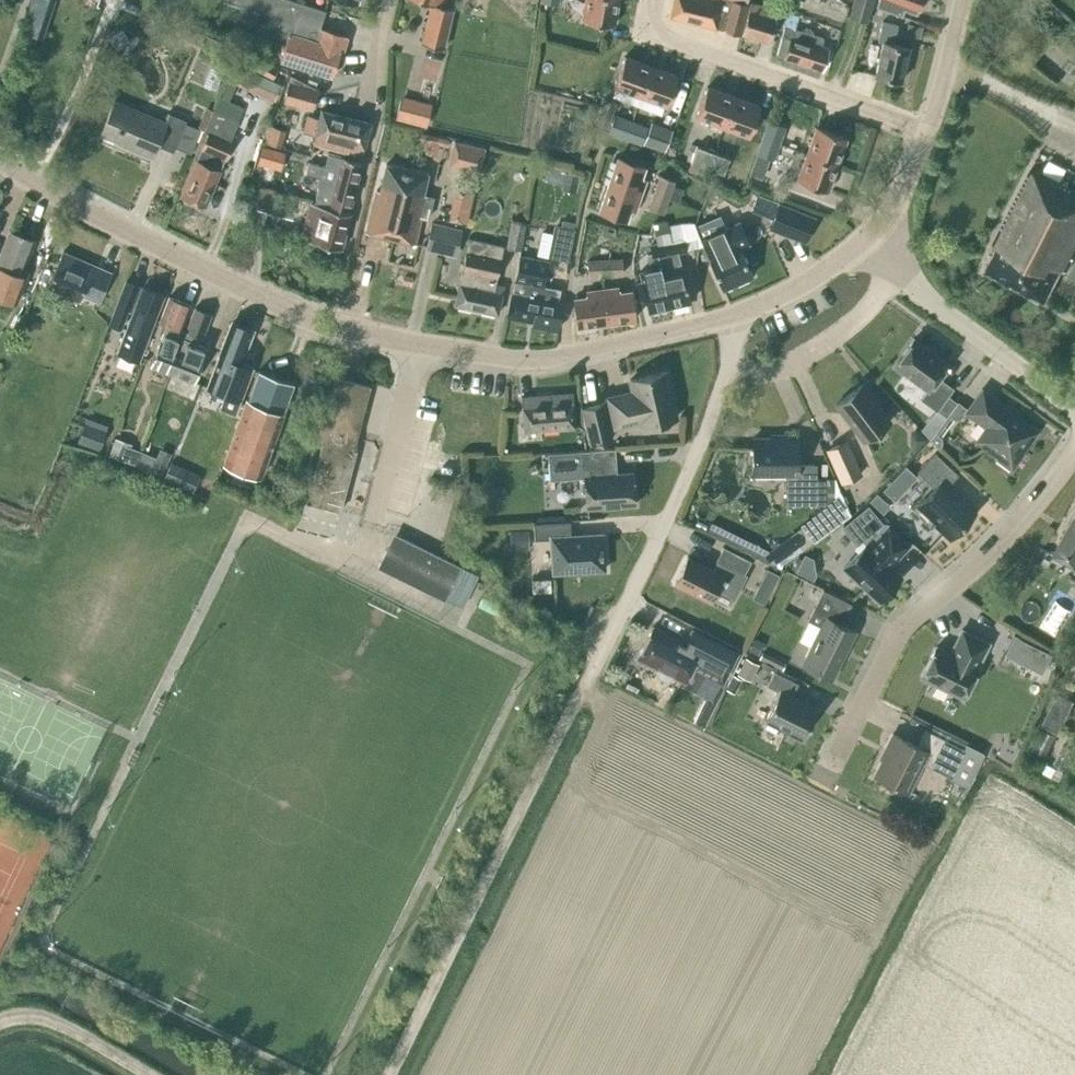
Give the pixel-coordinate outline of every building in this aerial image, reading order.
[(264,13),(269,14),(264,28),(262,36),(284,43),(279,60),(331,76),(339,50),(341,51),(346,35),(319,27),(314,26),(319,8),(293,0),(223,0),(264,13)] [(430,2),(428,9),(420,42),(444,48),(454,6),(444,3),(445,0),(422,0),(430,2)] [(617,0),(584,0),(581,19),(613,24),(617,0)] [(669,16),(715,27),(715,26),(739,33),(748,4),(731,0),(673,0),(669,16)] [(872,0),(853,0),(848,16),(865,21),(872,0)] [(920,0),(877,0),(876,6),(902,15),(904,9),(916,13),(920,0)] [(779,28),(784,11),(777,10),(749,2),(740,33),(768,41),(773,26),(779,28)] [(26,17),(21,32),(42,38),(46,24),(26,17)] [(900,80),(908,47),(892,43),(896,24),(881,21),(877,41),(881,42),(874,75),(900,80)] [(812,35),(810,30),(805,28),(801,31),(784,26),(781,36),(776,53),(783,55),(783,57),(821,69),(827,47),(820,45),(822,38),(812,35)] [(130,41),(121,27),(108,35),(117,49),(130,41)] [(272,77),(278,66),(254,53),(248,64),(272,77)] [(639,96),(650,66),(624,56),(613,86),(639,96)] [(248,88),(256,70),(235,61),(227,79),(248,88)] [(650,66),(639,96),(666,106),(677,75),(650,66)] [(288,80),(283,101),(311,108),(316,88),(288,80)] [(721,126),(732,96),(706,86),(695,116),(721,126)] [(425,127),(432,103),(400,94),(394,118),(425,127)] [(732,96),(721,126),(748,136),(759,106),(732,96)] [(595,124),(607,128),(616,103),(603,99),(595,124)] [(164,122),(113,101),(100,133),(124,143),(124,145),(151,156),(156,144),(172,150),(174,146),(183,122),(184,120),(168,113),(164,122)] [(230,116),(233,108),(218,102),(214,110),(212,109),(203,131),(207,133),(201,148),(196,160),(196,159),(180,196),(204,206),(220,169),(219,169),(223,158),(224,158),(231,141),(230,141),(238,120),(230,116)] [(363,147),(370,122),(319,109),(317,117),(308,115),(304,132),(315,135),(313,144),(360,156),(362,147),(363,147)] [(624,137),(630,121),(613,115),(607,131),(624,137)] [(761,137),(778,143),(784,126),(767,120),(761,137)] [(646,126),(630,121),(624,137),(640,143),(646,126)] [(190,152),(200,129),(183,122),(174,146),(190,152)] [(663,150),(670,129),(649,122),(642,143),(663,150)] [(281,146),(286,128),(272,125),(267,142),(281,146)] [(806,153),(836,164),(846,137),(815,126),(806,153)] [(772,159),(778,143),(761,137),(755,153),(772,159)] [(453,163),(479,169),(484,148),(457,142),(453,163)] [(280,168),(285,151),(262,144),(257,162),(280,168)] [(706,168),(712,152),(696,146),(690,162),(706,168)] [(314,203),(348,212),(361,161),(328,152),(324,165),(308,161),(305,173),(318,177),(316,184),(317,185),(316,190),(317,190),(314,203)] [(712,152),(706,168),(722,174),(728,158),(712,152)] [(826,190),(836,164),(806,153),(796,180),(826,190)] [(608,182),(640,193),(645,179),(640,177),(643,166),(616,157),(608,182)] [(422,194),(427,174),(385,164),(379,190),(375,189),(365,231),(415,243),(421,218),(426,219),(431,200),(425,199),(426,194),(422,194)] [(1030,168),(992,243),(997,246),(984,269),(1044,301),(1061,269),(1066,271),(1074,254),(1074,190),(1030,168)] [(561,183),(576,187),(579,174),(565,170),(561,183)] [(657,175),(651,191),(668,197),(674,180),(657,175)] [(634,210),(640,193),(608,182),(598,209),(625,219),(629,208),(634,210)] [(283,216),(289,195),(253,184),(247,205),(283,216)] [(662,213),(668,197),(651,191),(646,207),(662,213)] [(805,242),(815,217),(777,202),(767,227),(805,242)] [(349,212),(348,212),(314,203),(313,204),(309,203),(300,237),(340,248),(349,212)] [(738,219),(699,236),(722,288),(750,275),(737,246),(747,241),(738,219)] [(456,257),(463,229),(432,220),(424,248),(456,257)] [(520,248),(525,222),(511,220),(507,246),(520,248)] [(665,220),(652,223),(654,233),(659,238),(660,242),(666,240),(669,240),(666,225),(665,220)] [(547,255),(567,260),(574,228),(554,224),(547,255)] [(34,239),(8,229),(0,251),(0,297),(15,302),(28,270),(23,268),(34,239)] [(656,257),(668,306),(689,301),(679,261),(676,252),(687,249),(683,236),(669,240),(666,240),(669,254),(656,257)] [(494,284),(502,245),(469,238),(466,251),(465,251),(454,305),(496,313),(502,285),(494,284)] [(657,243),(649,245),(651,252),(646,253),(650,268),(638,271),(648,311),(668,306),(656,257),(669,254),(666,240),(660,242),(657,243)] [(540,264),(542,254),(519,249),(517,260),(516,259),(510,293),(506,316),(532,320),(531,324),(556,329),(561,298),(559,298),(561,288),(542,284),(546,265),(540,264)] [(98,301),(111,272),(62,251),(47,286),(78,299),(80,293),(98,301)] [(603,258),(604,274),(621,274),(621,257),(603,258)] [(587,275),(604,274),(603,258),(586,259),(587,275)] [(122,329),(138,284),(125,279),(109,324),(122,329)] [(147,328),(161,293),(143,286),(130,321),(128,321),(116,351),(137,360),(149,329),(147,328)] [(600,289),(605,322),(633,318),(630,290),(617,292),(616,287),(600,289)] [(576,326),(605,322),(600,289),(584,291),(585,296),(573,298),(576,326)] [(169,372),(186,328),(181,326),(190,305),(168,296),(158,321),(164,324),(149,364),(169,372)] [(194,307),(186,328),(169,372),(191,381),(205,346),(196,343),(198,337),(201,338),(210,313),(194,307)] [(238,361),(250,329),(232,322),(219,355),(217,355),(205,386),(224,394),(218,408),(235,415),(241,397),(239,397),(251,367),(238,361)] [(946,394),(951,388),(936,377),(947,363),(913,338),(893,365),(927,390),(920,398),(936,409),(946,394)] [(281,411),(292,382),(258,370),(247,399),(246,398),(222,463),(259,476),(283,412),(281,411)] [(640,425),(675,417),(664,371),(629,379),(632,391),(607,397),(614,425),(639,420),(640,425)] [(339,510),(355,450),(352,450),(369,386),(334,377),(316,442),(321,443),(306,502),(339,510)] [(863,441),(889,420),(861,384),(835,404),(863,441)] [(1011,467),(1022,453),(1019,451),(1035,429),(1002,406),(1004,404),(981,388),(967,408),(964,411),(986,426),(977,439),(998,454),(996,457),(1011,467)] [(523,430),(574,426),(571,393),(520,397),(523,430)] [(945,416),(956,402),(946,394),(936,409),(945,416)] [(967,408),(957,401),(956,402),(945,416),(929,438),(938,446),(941,442),(941,437),(940,436),(953,418),(959,418),(964,411),(967,408)] [(590,442),(611,437),(603,403),(582,408),(590,442)] [(100,441),(108,422),(87,414),(79,432),(100,441)] [(915,449),(926,439),(916,427),(910,431),(910,445),(915,449)] [(797,464),(797,435),(780,435),(780,438),(752,438),(751,473),(785,473),(785,504),(815,504),(830,504),(800,526),(812,542),(849,515),(838,497),(834,499),(834,477),(815,477),(815,464),(797,464)] [(124,467),(132,443),(113,437),(105,461),(124,467)] [(841,483),(862,474),(846,439),(824,449),(841,483)] [(631,471),(616,473),(614,448),(547,453),(549,479),(584,476),(586,508),(634,504),(631,471)] [(949,538),(974,511),(946,485),(957,474),(934,452),(916,471),(933,488),(917,505),(936,523),(934,525),(949,538)] [(162,475),(168,458),(156,453),(150,470),(162,475)] [(895,474),(907,485),(916,475),(905,464),(895,474)] [(866,507),(842,527),(856,544),(862,540),(865,543),(858,551),(842,567),(877,600),(900,576),(889,565),(908,545),(887,525),(879,533),(875,529),(881,525),(866,507)] [(1053,553),(1074,566),(1074,515),(1053,553)] [(570,535),(569,520),(533,522),(533,538),(550,537),(552,572),(604,569),(601,533),(570,535)] [(510,548),(528,547),(527,528),(509,529),(510,548)] [(777,562),(797,546),(789,535),(769,550),(777,562)] [(385,549),(377,565),(444,598),(460,566),(400,536),(391,552),(385,549)] [(743,572),(749,560),(722,546),(715,560),(717,561),(712,570),(687,557),(674,583),(709,601),(715,589),(734,599),(747,574),(743,572)] [(815,573),(812,557),(804,553),(795,570),(813,579),(815,573)] [(767,569),(758,587),(769,593),(778,575),(767,569)] [(831,678),(854,630),(840,623),(850,603),(822,589),(807,619),(820,626),(801,663),(831,678)] [(652,626),(636,657),(657,667),(656,671),(657,675),(665,679),(669,678),(671,674),(683,681),(680,686),(704,697),(692,720),(704,726),(725,685),(721,683),(737,652),(713,640),(689,628),(683,641),(652,626)] [(949,653),(935,646),(920,676),(962,696),(976,667),(975,667),(987,643),(960,629),(949,653)] [(1023,662),(1032,643),(1013,634),(1004,653),(1023,662)] [(757,654),(763,641),(753,637),(747,649),(757,654)] [(751,679),(758,663),(745,656),(737,672),(751,679)] [(802,738),(817,708),(791,695),(797,683),(773,671),(767,684),(779,690),(764,719),(802,738)] [(1058,732),(1074,699),(1058,691),(1041,724),(1058,732)] [(1046,753),(1056,734),(1041,727),(1032,746),(1046,753)] [(963,748),(924,729),(916,745),(892,733),(884,748),(887,749),(874,775),(906,791),(921,761),(965,784),(981,752),(965,745),(963,748)]
